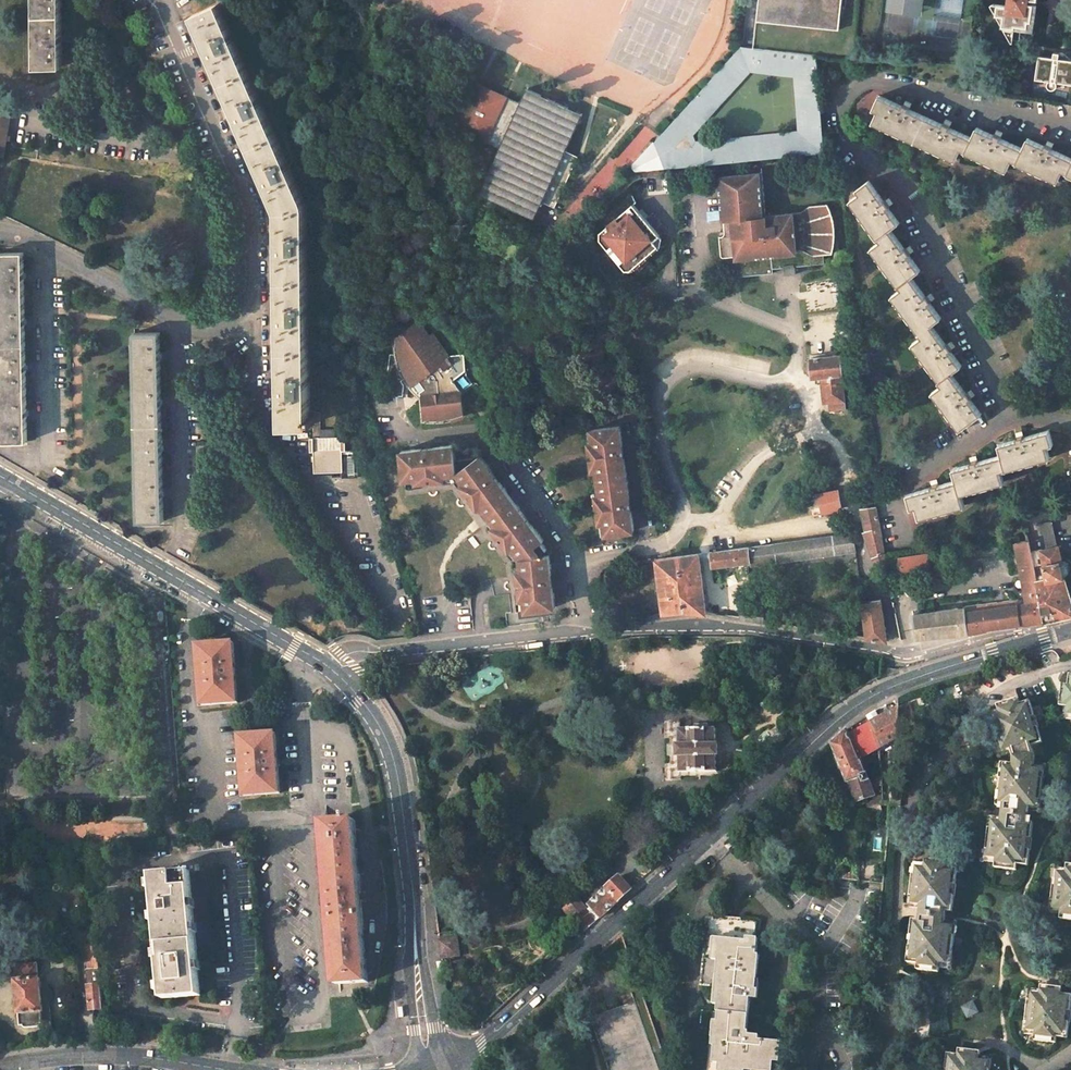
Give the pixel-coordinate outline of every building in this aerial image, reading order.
[(36,16),(61,15),(61,0),(35,0),(36,16)] [(756,21),(839,30),(841,9),(842,0),(759,0),(756,21)] [(923,0),(887,0),(886,9),(921,13),(923,0)] [(1033,30),(1037,4),(1028,2),(1028,0),(1010,0),(1009,4),(997,3),(991,4),(1003,25),(1009,26),(1009,29),(1014,30),(1015,27),(1019,28),(1033,30)] [(218,4),(193,15),(223,83),(248,72),(218,4)] [(61,15),(36,16),(36,67),(62,66),(61,15)] [(1009,26),(1003,25),(1012,42),(1017,42),(1019,28),(1015,27),(1014,30),(1009,29),(1009,26)] [(698,142),(697,135),(751,72),(744,46),(635,167),(704,163),(698,142)] [(744,46),(751,72),(793,76),(817,55),(755,49),(744,46)] [(1036,78),(1050,80),(1049,81),(1049,82),(1049,83),(1049,84),(1049,85),(1050,87),(1051,88),(1053,88),(1055,88),(1056,88),(1057,87),(1058,86),(1058,85),(1058,84),(1058,83),(1058,81),(1070,83),(1070,58),(1064,52),(1063,54),(1060,52),(1054,51),(1054,57),(1039,54),(1036,78)] [(798,128),(825,152),(817,55),(793,76),(798,128)] [(248,72),(223,83),(251,147),(276,136),(248,72)] [(542,204),(566,151),(583,114),(528,88),(522,102),(478,83),(457,129),(500,149),(480,193),(535,218),(542,204)] [(878,111),(873,122),(956,158),(960,148),(966,135),(950,127),(951,125),(944,122),(943,124),(909,109),(911,107),(904,104),(903,106),(880,96),(874,109),(878,111)] [(4,155),(10,117),(0,114),(0,154),(4,155)] [(698,142),(704,163),(825,152),(798,128),(698,142)] [(966,135),(960,148),(1007,169),(1012,159),(1018,146),(1001,139),(1002,136),(995,133),(994,135),(977,128),(972,137),(966,135)] [(276,136),(251,147),(277,207),(278,210),(306,209),(305,203),(303,199),(276,136)] [(1018,146),(1012,159),(1059,180),(1063,172),(1069,158),(1052,149),(1053,147),(1046,144),(1045,146),(1028,138),(1023,149),(1018,146)] [(38,151),(15,146),(14,156),(21,157),(36,160),(38,151)] [(566,151),(542,204),(551,208),(552,206),(555,208),(578,157),(566,151)] [(739,277),(774,274),(774,270),(779,270),(785,269),(785,267),(795,266),(795,268),(825,264),(825,254),(834,254),(835,247),(836,239),(836,226),(834,217),(833,213),(831,210),(828,204),(809,206),(801,212),(767,216),(762,172),(720,177),(725,232),(726,234),(725,236),(723,238),(720,238),(722,255),(722,256),(723,256),(723,257),(725,258),(737,257),(739,277)] [(860,193),(850,201),(878,238),(890,229),(899,222),(888,207),(890,206),(886,199),(884,201),(869,181),(857,189),(860,193)] [(637,211),(631,205),(598,233),(599,239),(623,266),(628,261),(631,264),(654,243),(652,240),(658,235),(642,217),(639,220),(633,214),(637,211)] [(306,209),(278,210),(279,213),(280,279),(307,279),(306,209)] [(639,220),(642,217),(637,211),(633,214),(639,220)] [(881,241),(871,248),(899,286),(911,277),(920,270),(909,255),(911,253),(907,247),(905,249),(890,229),(878,238),(881,241)] [(654,243),(631,264),(634,268),(648,256),(658,248),(654,243)] [(0,253),(0,345),(25,344),(24,253),(0,253)] [(785,276),(796,275),(795,268),(795,266),(785,267),(785,269),(785,276)] [(902,289),(892,296),(919,333),(931,324),(941,318),(930,302),(932,301),(928,295),(926,296),(911,277),(899,286),(902,289)] [(307,279),(280,279),(281,349),(309,348),(307,279)] [(430,336),(419,322),(394,340),(396,354),(390,354),(386,394),(403,396),(404,384),(407,383),(412,379),(425,396),(426,414),(436,413),(436,416),(454,414),(455,420),(465,417),(462,392),(473,383),(467,375),(465,353),(452,355),(449,357),(433,334),(430,336)] [(922,337),(912,344),(939,381),(951,373),(961,366),(950,351),(952,349),(948,343),(946,345),(931,324),(919,333),(922,337)] [(160,332),(134,333),(136,425),(162,425),(160,332)] [(0,345),(0,363),(2,442),(28,441),(25,344),(0,345)] [(309,348),(281,349),(283,424),(310,424),(310,423),(310,410),(310,396),(309,348)] [(810,358),(813,377),(822,377),(843,375),(841,355),(825,357),(810,358)] [(942,385),(932,392),(960,430),(981,414),(970,399),(972,397),(968,391),(966,393),(951,373),(939,381),(942,385)] [(824,393),(825,402),(828,401),(845,400),(843,375),(822,377),(824,393)] [(421,398),(423,421),(437,422),(455,420),(454,414),(436,416),(436,413),(426,414),(425,396),(412,379),(407,383),(413,390),(421,398)] [(828,401),(829,411),(846,410),(845,400),(828,401)] [(320,412),(310,410),(310,423),(314,423),(314,437),(315,472),(342,472),(341,437),(321,437),(320,412)] [(162,425),(136,425),(138,522),(164,521),(162,425)] [(601,491),(602,498),(598,499),(599,507),(601,517),(604,516),(605,525),(606,534),(634,530),(633,515),(628,475),(624,439),(623,425),(594,428),(595,438),(596,446),(593,446),(594,454),(595,464),(598,464),(599,472),(601,491)] [(1002,455),(1006,470),(1050,458),(1047,446),(1053,444),(1049,430),(1024,437),(1024,435),(1017,436),(1017,439),(999,444),(1002,455)] [(957,480),(961,494),(1004,482),(1001,471),(1006,470),(1002,455),(978,462),(977,459),(971,461),(971,464),(953,469),(957,480)] [(489,476),(483,468),(477,472),(477,471),(458,473),(457,457),(447,458),(413,463),(403,464),(407,492),(415,491),(424,490),(424,491),(424,494),(431,493),(442,492),(441,489),(441,488),(450,487),(460,485),(467,495),(470,499),(467,502),(477,516),(480,513),(485,519),(486,520),(498,537),(502,542),(498,544),(509,558),(513,556),(518,562),(524,571),(525,579),(526,588),(522,588),(524,606),(528,605),(529,614),(530,620),(530,623),(541,622),(558,620),(555,591),(553,567),(550,567),(543,568),(550,563),(547,559),(544,555),(547,554),(526,526),(508,502),(489,476)] [(916,507),(920,518),(964,506),(961,494),(957,480),(939,485),(938,483),(931,485),(932,487),(908,494),(912,508),(916,507)] [(820,494),(823,512),(842,508),(838,490),(820,494)] [(810,495),(814,514),(823,512),(820,494),(810,495)] [(872,557),(877,566),(887,562),(886,560),(877,506),(862,508),(866,531),(863,531),(872,557)] [(1037,524),(1043,549),(1058,546),(1052,521),(1037,524)] [(752,547),(755,564),(856,551),(853,533),(752,547)] [(1023,583),(1026,604),(1040,602),(1035,580),(1028,541),(1015,542),(1023,583)] [(1043,549),(1049,577),(1064,574),(1068,573),(1070,570),(1069,563),(1065,561),(1062,562),(1060,552),(1059,546),(1058,546),(1043,549)] [(711,552),(713,566),(746,562),(750,561),(749,547),(711,552)] [(746,562),(747,565),(750,565),(755,564),(752,547),(749,547),(750,561),(746,562)] [(658,559),(664,612),(685,610),(706,613),(700,553),(658,559)] [(900,558),(902,572),(929,568),(932,567),(930,558),(927,559),(927,555),(900,558)] [(1044,622),(1070,616),(1070,600),(1064,574),(1049,577),(1035,580),(1040,602),(1044,622)] [(863,602),(868,638),(887,641),(881,599),(864,602),(863,602)] [(965,608),(968,633),(987,630),(989,628),(1020,624),(1018,605),(1017,601),(965,608)] [(1018,605),(1020,624),(1023,624),(1025,624),(1044,622),(1040,602),(1026,604),(1018,605)] [(741,608),(741,618),(754,620),(754,609),(741,608)] [(914,632),(915,639),(917,638),(966,634),(968,633),(965,608),(939,611),(934,612),(913,614),(916,631),(914,632)] [(754,609),(754,620),(765,622),(764,609),(754,609)] [(233,643),(198,645),(203,705),(238,703),(233,643)] [(1070,675),(1069,686),(1063,685),(1061,707),(1066,707),(1065,713),(1070,714),(1070,718),(1070,675)] [(1044,743),(1030,702),(1020,705),(1018,698),(1008,702),(998,705),(1000,711),(994,713),(995,717),(991,718),(1001,751),(1006,749),(1007,754),(1012,752),(1014,758),(1013,765),(1003,763),(997,806),(1003,807),(1002,819),(996,818),(995,823),(991,822),(987,856),(991,857),(991,862),(996,863),(995,868),(1018,871),(1018,865),(1029,867),(1034,827),(1034,823),(1028,822),(1029,810),(1036,811),(1037,806),(1041,807),(1045,774),(1041,774),(1041,768),(1035,767),(1036,754),(1034,746),(1044,743)] [(910,703),(899,708),(898,727),(916,723),(910,703)] [(899,708),(879,719),(875,711),(867,716),(870,724),(880,747),(896,738),(897,737),(898,727),(899,708)] [(680,722),(670,722),(671,731),(665,731),(665,738),(671,738),(671,745),(669,745),(669,756),(671,756),(672,764),(666,763),(666,771),(671,770),(671,779),(681,779),(681,772),(680,772),(679,756),(678,756),(677,745),(679,745),(679,729),(680,729),(680,722)] [(870,724),(850,735),(860,758),(861,757),(880,747),(870,724)] [(718,756),(718,744),(716,744),(716,728),(680,729),(679,729),(679,745),(677,745),(678,756),(679,756),(680,772),(681,772),(717,771),(716,755),(718,756)] [(847,729),(831,743),(847,782),(849,782),(857,801),(859,800),(861,805),(862,804),(867,801),(865,797),(874,793),(872,789),(869,780),(861,757),(860,758),(850,735),(847,729)] [(275,733),(241,736),(245,796),(279,793),(275,733)] [(882,779),(869,780),(872,789),(882,785),(882,784),(882,779)] [(890,799),(890,805),(900,806),(901,793),(891,792),(890,799)] [(654,816),(648,821),(647,825),(653,830),(660,825),(660,823),(654,816)] [(355,820),(327,822),(339,984),(368,982),(355,820)] [(753,859),(758,866),(768,859),(761,852),(753,859)] [(915,969),(938,972),(938,966),(944,967),(944,962),(950,963),(954,930),(948,929),(949,923),(944,923),(945,911),(951,911),(956,869),(946,867),(946,862),(946,861),(939,860),(925,858),(924,864),(919,863),(918,868),(913,868),(909,901),(913,901),(913,906),(913,907),(919,908),(918,919),(917,919),(911,919),(910,925),(908,940),(906,962),(912,963),(916,963),(915,969)] [(1066,864),(1066,871),(1059,870),(1058,875),(1054,875),(1053,884),(1050,907),(1054,908),(1055,908),(1054,912),(1054,913),(1061,914),(1060,920),(1070,921),(1070,865),(1066,864)] [(189,870),(152,874),(158,944),(196,940),(193,911),(189,870)] [(619,876),(607,887),(608,888),(619,900),(631,889),(619,876)] [(608,888),(590,905),(601,917),(619,900),(608,888)] [(590,912),(576,897),(566,907),(586,931),(595,922),(588,914),(590,912)] [(721,1008),(715,1008),(713,1033),(716,1033),(715,1041),(718,1042),(717,1058),(722,1059),(727,1060),(727,1064),(735,1065),(735,1069),(736,1069),(738,1069),(747,1069),(747,1067),(754,1067),(755,1068),(755,1063),(770,1065),(770,1058),(777,1058),(783,1058),(784,1039),(762,1037),(762,1032),(751,1031),(752,1028),(749,1028),(752,996),(759,996),(761,976),(759,976),(761,952),(758,952),(760,936),(757,935),(758,920),(743,919),(743,916),(734,915),(725,914),(725,917),(710,916),(704,982),(722,985),(721,1008)] [(457,930),(438,932),(439,939),(458,937),(457,930)] [(458,937),(439,939),(442,957),(460,955),(458,937)] [(196,940),(158,944),(163,999),(200,995),(199,976),(198,969),(196,949),(196,940)] [(97,945),(86,945),(88,969),(99,968),(97,945)] [(37,963),(16,965),(17,980),(16,980),(19,1015),(20,1015),(21,1026),(27,1025),(27,1028),(38,1027),(40,1024),(44,1024),(45,1034),(46,1034),(47,1045),(52,1044),(52,1034),(53,1033),(50,1001),(52,998),(52,990),(49,988),(41,989),(40,978),(39,978),(37,963)] [(88,969),(86,969),(88,986),(100,985),(99,968),(88,969)] [(100,985),(88,986),(90,1010),(102,1009),(100,985)] [(1025,1028),(1030,1029),(1030,1034),(1067,1039),(1070,1003),(1070,995),(1061,994),(1061,989),(1050,987),(1040,986),(1039,991),(1035,990),(1034,995),(1029,995),(1025,1028)] [(633,993),(622,996),(625,1005),(636,1002),(633,993)] [(978,1012),(972,1002),(963,1007),(968,1017),(978,1012)] [(990,1064),(985,1064),(985,1058),(980,1058),(980,1057),(980,1052),(970,1051),(958,1049),(957,1055),(947,1054),(945,1069),(989,1069),(990,1064)] [(754,1069),(776,1069),(777,1058),(770,1058),(770,1065),(755,1063),(755,1068),(754,1067),(754,1069)] [(736,1069),(735,1069),(735,1065),(727,1064),(727,1060),(722,1059),(721,1069),(736,1069)]
